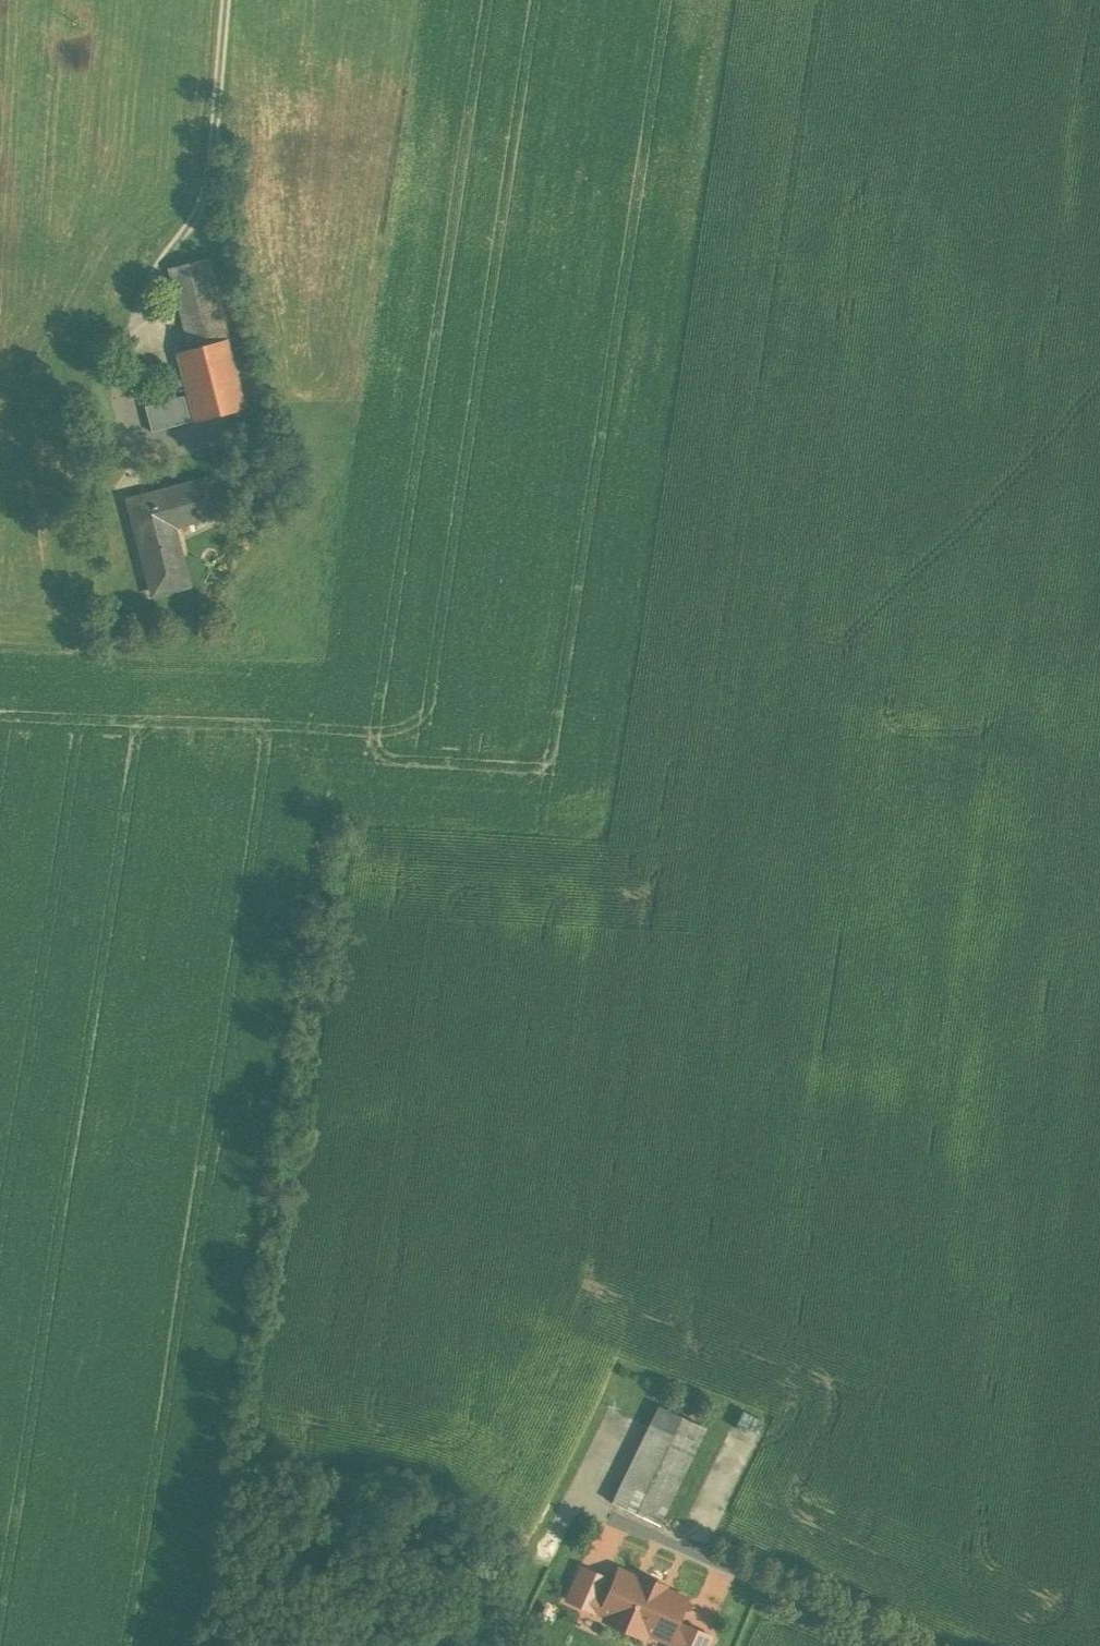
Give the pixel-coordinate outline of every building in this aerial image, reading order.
[(206,258),(172,267),(193,348),(227,339),(206,258)] [(193,348),(181,352),(191,393),(198,419),(198,420),(244,408),(227,339),(193,348)] [(0,360),(0,378),(10,377),(9,360),(0,360)] [(191,393),(147,405),(153,431),(198,419),(191,393)] [(213,478),(131,500),(155,592),(189,583),(173,524),(222,512),(213,478)] [(662,1405),(615,1502),(658,1523),(705,1426),(662,1405)] [(610,1579),(583,1567),(569,1598),(596,1610),(597,1607),(609,1581),(610,1579)] [(644,1580),(621,1570),(615,1584),(609,1581),(597,1607),(610,1613),(607,1619),(645,1635),(648,1629),(675,1641),(681,1628),(675,1625),(687,1599),(663,1589),(665,1586),(645,1577),(644,1580)] [(683,1624),(675,1641),(673,1645),(708,1645),(712,1636),(683,1624)]
